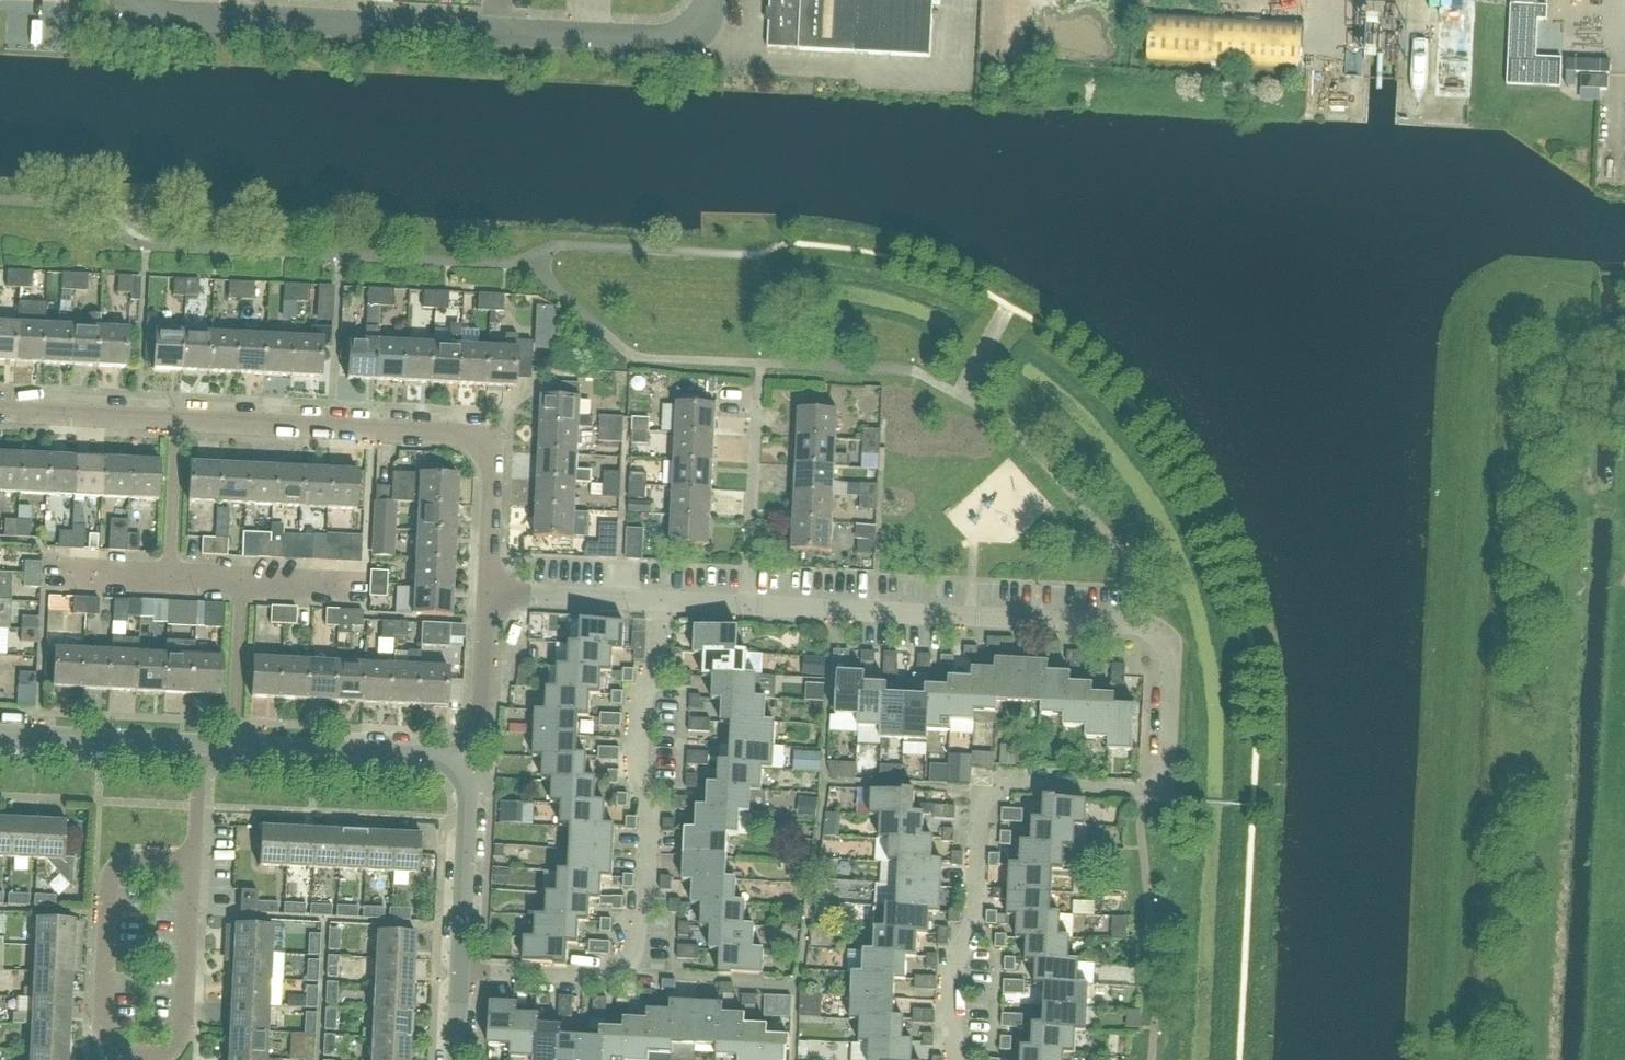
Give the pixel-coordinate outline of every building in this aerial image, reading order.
[(856,54),(930,58),(933,0),(771,0),(768,49),(799,51),(856,54)] [(1561,89),(1562,60),(1561,60),(1561,61),(1535,60),(1537,21),(1547,22),(1548,8),(1538,7),(1538,0),(1511,0),(1507,86),(1561,89)] [(7,289),(19,289),(20,272),(7,271),(7,289)] [(20,272),(19,289),(32,290),(33,272),(20,272)] [(61,291),(74,292),(75,275),(62,274),(61,291)] [(75,275),(74,292),(87,293),(88,275),(75,275)] [(132,277),(118,277),(118,294),(131,295),(132,277)] [(173,297),(186,297),(187,280),(174,280),(173,297)] [(187,280),(186,297),(199,298),(200,281),(187,280)] [(242,283),(229,283),(228,299),(241,300),(242,283)] [(242,283),(241,300),(254,301),(255,284),(242,283)] [(297,286),(284,285),(284,302),(296,303),(297,286)] [(297,286),(296,303),(309,303),(310,286),(297,286)] [(366,307),(381,307),(382,290),(367,289),(366,307)] [(382,290),(381,307),(394,308),(394,291),(382,290)] [(423,309),(436,310),(437,293),(424,292),(423,309)] [(437,293),(436,310),(449,311),(450,293),(437,293)] [(478,312),(491,313),(492,295),(479,295),(478,312)] [(503,313),(504,296),(492,295),(491,313),(503,313)] [(536,302),(536,334),(556,334),(556,302),(536,302)] [(17,324),(15,364),(43,365),(45,325),(44,325),(45,305),(18,303),(17,324)] [(88,328),(72,327),(70,367),(98,368),(100,328),(101,317),(89,316),(88,328)] [(0,323),(0,363),(15,364),(17,324),(0,323)] [(72,327),(45,325),(43,365),(70,367),(72,327)] [(127,370),(129,330),(100,328),(98,368),(127,370)] [(375,382),(377,342),(377,329),(365,328),(364,341),(348,340),(346,380),(375,382)] [(294,337),(292,378),(321,379),(322,349),(330,350),(331,330),(311,329),(310,338),(294,337)] [(154,330),(154,331),(152,371),(181,372),(183,332),(154,330)] [(432,345),(430,385),(458,386),(460,346),(461,331),(451,330),(450,346),(432,345)] [(183,332),(181,372),(209,373),(211,333),(183,332)] [(211,333),(209,373),(237,375),(239,335),(211,333)] [(239,335),(237,375),(264,376),(266,336),(239,335)] [(514,389),(514,388),(516,353),(532,354),(532,343),(517,342),(517,336),(504,335),(504,342),(488,341),(488,347),(486,387),(514,389)] [(266,336),(264,376),(292,378),(294,337),(266,336)] [(377,342),(375,382),(403,383),(405,343),(377,342)] [(405,343),(403,383),(430,385),(432,345),(405,343)] [(488,347),(460,346),(458,386),(486,387),(488,347)] [(652,387),(633,387),(632,413),(651,413),(652,387)] [(581,400),(542,398),(541,398),(540,427),(580,429),(593,429),(594,419),(581,418),(581,400)] [(677,405),(675,433),(715,435),(716,407),(677,405)] [(839,413),(838,413),(798,411),(797,439),(837,441),(839,413)] [(599,417),(599,430),(624,431),(624,418),(599,417)] [(649,419),(632,419),(632,431),(649,432),(649,419)] [(539,454),(579,456),(580,429),(540,427),(539,454)] [(623,444),(624,431),(599,430),(598,442),(623,444)] [(864,430),(863,443),(880,444),(881,431),(864,430)] [(648,445),(649,432),(632,431),(631,444),(648,445)] [(714,463),(715,435),(675,433),(674,461),(714,463)] [(837,457),(837,441),(797,439),(797,442),(793,444),(792,452),(796,455),(795,467),(836,469),(836,468),(848,469),(848,458),(837,457)] [(879,457),(880,444),(863,443),(862,456),(879,457)] [(653,455),(656,477),(672,475),(668,453),(653,455)] [(18,495),(20,455),(0,454),(0,495),(18,495)] [(578,471),(579,456),(539,454),(537,482),(578,484),(578,483),(591,484),(591,472),(578,471)] [(20,455),(18,495),(46,497),(48,456),(20,455)] [(48,456),(46,497),(74,498),(76,458),(48,456)] [(76,458),(74,498),(102,499),(103,459),(76,458)] [(103,459),(102,499),(129,501),(131,460),(103,459)] [(131,460),(129,501),(158,502),(160,462),(131,460)] [(713,490),(714,463),(674,461),(673,489),(713,490)] [(190,464),(188,503),(187,504),(216,505),(218,465),(190,464)] [(246,466),(218,465),(216,505),(244,506),(246,466)] [(274,468),(246,466),(244,506),(272,508),(274,468)] [(835,497),(836,469),(795,467),(794,495),(835,497)] [(302,469),(274,468),(272,508),(300,509),(302,469)] [(302,469),(300,509),(327,511),(329,471),(302,469)] [(358,472),(329,471),(327,511),(356,512),(358,472)] [(604,472),(604,485),(621,486),(621,473),(604,472)] [(647,474),(630,474),(629,486),(646,487),(647,474)] [(417,505),(417,504),(456,506),(458,478),(392,475),(391,503),(417,505)] [(536,510),(576,512),(578,484),(537,482),(536,510)] [(620,499),(621,486),(604,485),(603,498),(620,499)] [(861,485),(860,498),(878,498),(878,486),(861,485)] [(646,500),(646,487),(629,486),(629,499),(646,500)] [(375,488),(375,502),(388,503),(389,489),(375,488)] [(673,489),(671,516),(711,518),(713,490),(673,489)] [(794,495),(793,522),(834,524),(835,497),(794,495)] [(877,511),(878,498),(860,498),(860,511),(877,511)] [(629,503),(629,512),(652,514),(652,504),(629,503)] [(455,534),(456,506),(417,504),(417,505),(415,532),(455,534)] [(372,528),(395,529),(396,509),(373,508),(372,528)] [(575,540),(576,512),(536,510),(535,539),(575,540)] [(710,547),(711,518),(671,516),(670,545),(710,547)] [(857,518),(856,535),(878,536),(878,519),(857,518)] [(114,520),(113,552),(126,552),(127,535),(128,521),(114,520)] [(5,521),(4,538),(17,538),(17,521),(5,521)] [(30,522),(17,521),(17,538),(29,539),(30,522)] [(832,553),(834,524),(793,522),(791,551),(832,553)] [(372,528),(371,548),(394,549),(395,529),(372,528)] [(599,560),(618,561),(619,529),(600,528),(599,560)] [(627,530),(626,561),(643,561),(644,530),(627,530)] [(58,532),(57,549),(71,550),(71,533),(58,532)] [(415,532),(414,560),(454,562),(455,534),(415,532)] [(71,533),(71,550),(84,550),(84,534),(71,533)] [(140,536),(127,535),(126,552),(139,553),(140,536)] [(202,539),(201,556),(214,557),(215,540),(202,539)] [(215,540),(214,557),(227,557),(228,540),(215,540)] [(858,554),(875,554),(876,542),(858,541),(858,554)] [(257,542),(256,559),(269,559),(270,542),(257,542)] [(270,542),(269,559),(282,560),(283,543),(270,542)] [(312,545),(311,561),(311,562),(324,562),(325,545),(312,545)] [(325,545),(324,562),(337,563),(338,546),(325,545)] [(452,589),(454,562),(414,560),(413,588),(452,589)] [(41,563),(33,563),(24,562),(23,575),(40,576),(41,563)] [(370,573),(370,585),(387,586),(387,574),(370,573)] [(40,589),(40,576),(23,575),(23,588),(40,589)] [(387,586),(370,585),(369,597),(386,598),(387,586)] [(451,618),(452,589),(413,588),(412,616),(451,618)] [(84,631),(85,615),(84,615),(85,598),(72,598),(71,615),(74,615),(73,631),(84,631)] [(97,616),(98,599),(85,598),(84,615),(85,615),(97,616)] [(126,617),(139,618),(140,601),(127,600),(126,617)] [(168,602),(153,602),(140,601),(139,618),(167,620),(168,602)] [(166,625),(194,627),(196,604),(168,602),(167,620),(166,625)] [(225,605),(196,604),(194,627),(224,628),(225,605)] [(283,608),(271,608),(270,625),(282,625),(283,608)] [(283,608),(282,625),(295,626),(295,609),(283,608)] [(325,628),(337,628),(338,611),(325,611),(325,628)] [(338,611),(337,628),(337,636),(350,636),(351,628),(361,629),(362,612),(338,611)] [(37,631),(38,618),(21,618),(21,630),(37,631)] [(380,639),(393,640),(394,623),(381,622),(380,639)] [(394,623),(393,640),(406,641),(407,624),(394,623)] [(582,623),(581,645),(581,646),(614,648),(614,651),(624,652),(626,625),(582,623)] [(421,652),(418,707),(419,707),(421,712),(431,712),(434,708),(447,708),(449,669),(427,668),(429,647),(450,649),(451,626),(422,624),(420,652),(421,652)] [(738,654),(738,653),(740,631),(696,628),(695,655),(705,656),(705,652),(738,654)] [(37,631),(21,630),(20,643),(37,644),(37,631)] [(1001,650),(1002,639),(988,638),(988,649),(1001,650)] [(110,652),(108,692),(136,693),(138,653),(138,640),(112,639),(111,652),(110,652)] [(166,654),(164,694),(192,696),(194,656),(194,641),(181,641),(180,655),(166,654)] [(1059,642),(1045,641),(1045,652),(1059,652),(1059,642)] [(613,674),(614,651),(614,648),(581,646),(581,645),(571,644),(570,667),(570,668),(603,670),(603,673),(613,674)] [(646,662),(646,648),(636,648),(635,661),(646,662)] [(977,659),(978,648),(966,648),(965,659),(977,659)] [(54,649),(52,689),(81,690),(83,650),(54,649)] [(83,650),(81,690),(108,692),(110,652),(83,650)] [(683,650),(673,650),(672,664),(683,664),(683,650)] [(392,666),(390,706),(418,707),(421,652),(420,652),(406,652),(405,667),(392,666)] [(704,678),(714,679),(714,675),(747,677),(747,676),(749,653),(738,653),(738,654),(705,652),(705,656),(704,678)] [(138,653),(136,693),(164,694),(166,654),(138,653)] [(876,654),(863,653),(862,664),(876,664),(876,654)] [(1081,653),(1068,653),(1067,663),(1081,664),(1081,653)] [(899,655),(885,654),(885,665),(898,665),(899,655)] [(222,657),(194,656),(192,696),(220,697),(222,657)] [(919,656),(919,666),(932,667),(933,656),(919,656)] [(955,658),(942,657),(941,668),(955,668),(955,658)] [(253,659),(251,698),(251,699),(279,700),(281,660),(253,659)] [(281,660),(279,700),(307,701),(309,662),(281,660)] [(997,661),(997,671),(999,671),(997,704),(998,704),(1020,705),(1022,662),(997,661)] [(309,662),(307,701),(335,703),(337,663),(309,662)] [(1048,664),(1022,662),(1020,705),(1042,707),(1043,707),(1044,674),(1047,674),(1048,664)] [(362,704),(365,665),(337,663),(335,703),(362,704)] [(1103,665),(1090,664),(1090,675),(1103,675),(1103,665)] [(390,706),(392,666),(365,665),(362,704),(390,706)] [(897,697),(898,665),(885,665),(884,675),(885,675),(889,675),(888,696),(884,696),(882,729),(881,729),(880,740),(904,741),(906,697),(897,697)] [(1113,665),(1112,676),(1126,676),(1126,666),(1113,665)] [(932,677),(932,667),(919,666),(918,677),(916,677),(915,698),(906,697),(904,741),(928,742),(929,732),(928,732),(929,698),(926,698),(928,677),(931,677),(932,677)] [(601,696),(603,673),(603,670),(570,668),(570,667),(559,667),(558,689),(558,690),(592,692),(591,696),(601,696)] [(997,715),(998,704),(997,704),(999,671),(997,671),(973,670),(973,680),(976,680),(974,713),(975,714),(997,715)] [(634,684),(635,671),(624,671),(624,684),(634,684)] [(35,688),(35,674),(18,673),(18,687),(35,688)] [(693,673),(682,673),(681,687),(692,687),(693,673)] [(861,685),(865,686),(866,675),(839,674),(836,717),(859,718),(860,718),(861,685)] [(1043,707),(1042,707),(1041,717),(1064,718),(1065,718),(1067,685),(1070,685),(1070,675),(1047,674),(1044,674),(1043,707)] [(758,676),(747,676),(747,677),(714,675),(714,679),(713,702),(723,702),(724,699),(756,700),(756,699),(758,676)] [(860,718),(859,718),(858,728),(881,729),(882,729),(884,696),(888,696),(889,675),(885,675),(884,687),(865,686),(861,685),(860,718)] [(1125,687),(1126,676),(1112,676),(1112,686),(1125,687)] [(928,732),(929,732),(951,733),(951,723),(952,690),(950,690),(931,689),(931,677),(928,677),(926,698),(929,698),(928,732)] [(976,680),(973,680),(950,679),(950,690),(952,690),(951,723),(974,724),(975,714),(974,713),(976,680)] [(1092,686),(1070,685),(1067,685),(1065,718),(1064,718),(1064,728),(1087,729),(1089,696),(1092,696),(1092,686)] [(590,719),(591,696),(592,692),(558,690),(558,689),(548,689),(547,712),(547,713),(580,714),(580,718),(590,719)] [(624,693),(613,693),(612,706),(623,706),(624,693)] [(1087,729),(1086,740),(1109,741),(1110,741),(1111,708),(1114,708),(1115,697),(1092,696),(1089,696),(1087,729)] [(702,697),(691,697),(691,710),(701,710),(702,697)] [(722,725),(732,725),(732,722),(766,724),(766,722),(767,700),(756,699),(756,700),(724,699),(723,702),(722,725)] [(1137,709),(1114,708),(1111,708),(1110,741),(1109,741),(1109,751),(1132,752),(1134,721),(1137,721),(1137,709)] [(537,711),(535,735),(579,737),(580,718),(580,714),(547,713),(547,712),(537,711)] [(611,729),(612,715),(601,714),(600,728),(611,729)] [(611,729),(622,729),(623,716),(612,715),(611,729)] [(690,733),(700,733),(701,720),(690,719),(690,733)] [(711,720),(701,720),(700,733),(710,733),(711,720)] [(732,722),(732,725),(731,745),(775,747),(776,723),(766,722),(766,724),(732,722)] [(578,760),(578,756),(579,737),(535,735),(534,759),(544,759),(544,758),(578,760)] [(936,756),(949,756),(949,737),(936,737),(936,756)] [(775,747),(731,745),(730,764),(731,764),(731,767),(763,770),(774,771),(775,747)] [(610,762),(610,749),(599,748),(599,762),(610,762)] [(610,749),(610,762),(620,763),(621,749),(610,749)] [(688,753),(688,766),(698,767),(699,753),(688,753)] [(710,754),(699,753),(698,767),(709,767),(710,754)] [(588,757),(578,756),(578,760),(544,758),(544,759),(543,782),(554,782),(554,781),(587,783),(587,779),(588,757)] [(720,763),(719,786),(719,789),(752,792),(752,793),(762,793),(763,770),(731,767),(731,764),(730,764),(720,763)] [(608,785),(619,785),(620,773),(609,772),(608,785)] [(698,776),(687,776),(687,789),(697,790),(698,776)] [(553,806),(563,806),(563,805),(596,806),(596,803),(598,780),(587,779),(587,783),(554,781),(554,782),(553,806)] [(751,815),(752,793),(752,792),(719,789),(719,786),(709,785),(708,808),(708,812),(741,814),(741,815),(751,815)] [(914,818),(914,815),(915,792),(903,792),(903,794),(872,793),(872,794),(858,793),(857,814),(871,815),(871,818),(881,818),(881,817),(914,818)] [(629,796),(618,795),(617,808),(628,809),(629,796)] [(686,812),(687,799),(676,798),(676,811),(686,812)] [(1045,798),(1044,820),(1043,824),(1077,826),(1076,827),(1086,827),(1087,803),(1057,801),(1057,799),(1045,798)] [(607,803),(596,803),(596,806),(563,805),(563,806),(562,828),(572,829),(572,828),(605,829),(606,826),(607,803)] [(934,820),(945,821),(946,807),(935,806),(934,820)] [(956,808),(946,807),(945,821),(955,821),(956,808)] [(739,837),(741,815),(741,814),(708,812),(708,808),(697,808),(696,831),(696,834),(729,836),(729,837),(739,837)] [(1003,810),(1002,823),(1013,824),(1013,810),(1003,810)] [(1024,811),(1013,810),(1013,824),(1023,824),(1024,811)] [(925,815),(914,815),(914,818),(881,817),(881,818),(880,840),(891,841),(891,840),(923,842),(923,838),(925,815)] [(638,819),(627,818),(627,832),(637,832),(638,819)] [(10,859),(12,821),(0,820),(0,859),(10,859)] [(674,834),(675,821),(665,820),(664,834),(674,834)] [(1033,820),(1032,843),(1032,847),(1065,848),(1065,849),(1075,849),(1076,827),(1077,826),(1043,824),(1044,820),(1033,820)] [(38,822),(12,821),(10,859),(36,861),(38,822)] [(67,823),(38,822),(36,861),(47,861),(71,888),(71,890),(72,890),(74,859),(63,859),(65,824),(67,825),(67,823)] [(572,829),(571,851),(615,853),(616,826),(606,826),(605,829),(572,828),(572,829)] [(286,868),(288,830),(258,828),(258,830),(260,830),(259,867),(286,868)] [(288,830),(286,868),(312,870),(314,831),(288,830)] [(684,857),(728,859),(729,837),(729,836),(696,834),(696,831),(686,830),(684,857)] [(954,844),(955,830),(944,830),(943,843),(954,844)] [(340,832),(314,831),(312,870),(338,871),(340,832)] [(340,832),(338,871),(365,872),(366,834),(340,832)] [(1012,833),(1002,833),(1001,846),(1012,847),(1012,833)] [(393,835),(366,834),(365,872),(391,874),(393,835)] [(393,835),(391,874),(418,875),(420,837),(422,838),(422,836),(393,835)] [(889,864),(899,864),(899,863),(932,865),(933,861),(934,839),(923,838),(923,842),(891,840),(891,841),(889,864)] [(1063,872),(1065,849),(1065,848),(1032,847),(1032,843),(1022,842),(1021,865),(1020,869),(1054,871),(1063,872)] [(615,853),(571,851),(570,873),(604,875),(603,879),(613,879),(615,853)] [(964,854),(954,853),(953,866),(963,867),(964,854)] [(1001,869),(1001,855),(990,855),(990,868),(1001,869)] [(727,882),(727,880),(728,859),(684,857),(683,883),(693,883),(694,880),(727,882)] [(899,864),(898,886),(942,888),(943,862),(933,861),(932,865),(899,863),(899,864)] [(1009,891),(1053,893),(1054,871),(1020,869),(1021,865),(1010,864),(1009,890),(1009,891)] [(602,899),(603,879),(604,875),(570,873),(560,872),(558,895),(592,897),(592,901),(600,901),(602,901),(602,899)] [(634,890),(635,876),(625,876),(624,889),(634,890)] [(672,878),(662,878),(661,891),(672,892),(672,878)] [(694,880),(693,883),(692,906),(702,907),(703,903),(736,905),(736,904),(738,881),(727,880),(727,882),(694,880)] [(942,888),(898,886),(897,908),(897,909),(930,910),(930,914),(940,914),(942,888)] [(241,890),(241,891),(240,913),(257,914),(257,903),(258,891),(241,890)] [(1051,916),(1051,915),(1053,893),(1009,891),(1009,890),(994,890),(993,901),(1008,902),(1008,917),(1018,918),(1018,914),(1051,916)] [(8,906),(29,907),(29,896),(8,894),(8,906)] [(591,924),(592,901),(592,897),(558,895),(548,894),(547,917),(547,918),(581,919),(580,924),(591,924)] [(34,907),(55,908),(56,897),(34,896),(34,907)] [(623,912),(624,899),(613,898),(613,899),(613,908),(613,911),(623,912)] [(600,907),(613,908),(613,899),(602,899),(602,901),(600,901),(600,907)] [(681,902),(671,901),(670,914),(681,914),(681,902)] [(279,904),(257,903),(257,914),(278,915),(279,904)] [(701,929),(712,930),(712,927),(745,928),(746,927),(747,904),(736,904),(736,905),(703,903),(702,907),(701,929)] [(284,915),(305,916),(306,905),(284,904),(284,915)] [(310,917),(332,918),(332,907),(311,905),(310,917)] [(336,918),(358,919),(359,908),(337,907),(336,918)] [(877,908),(876,930),(886,930),(886,931),(919,933),(919,936),(929,937),(930,914),(930,910),(897,909),(897,908),(887,907),(887,908),(877,908)] [(363,920),(384,921),(385,909),(363,908),(363,920)] [(410,922),(410,921),(411,911),(390,909),(389,921),(410,922)] [(951,910),(950,924),(961,925),(961,911),(951,910)] [(998,913),(988,912),(987,926),(998,926),(998,913)] [(1060,939),(1060,938),(1061,916),(1051,915),(1051,916),(1018,914),(1018,918),(1008,917),(1007,925),(1018,926),(1017,940),(1027,941),(1027,937),(1060,939)] [(579,946),(580,924),(581,919),(547,918),(547,917),(537,916),(536,939),(536,940),(569,942),(569,945),(579,946)] [(1127,919),(1117,918),(1116,941),(1126,942),(1127,919)] [(36,920),(34,947),(73,949),(73,939),(80,939),(81,925),(74,925),(74,923),(75,923),(75,922),(36,920)] [(612,921),(602,920),(601,933),(612,934),(612,921)] [(690,925),(680,924),(679,937),(690,938),(690,925)] [(233,953),(272,955),(273,927),(234,925),(234,927),(234,936),(227,936),(226,950),(233,950),(233,953)] [(756,928),(746,927),(745,928),(712,927),(712,930),(711,952),(721,953),(722,950),(754,952),(754,950),(756,928)] [(330,929),(329,951),(339,952),(340,930),(330,929)] [(939,929),(938,946),(949,947),(950,929),(939,929)] [(886,930),(876,930),(875,952),(874,953),(908,955),(908,958),(918,959),(919,936),(919,933),(886,931),(886,930)] [(376,932),(375,960),(414,962),(416,934),(376,932)] [(320,956),(321,935),(310,935),(309,956),(320,956)] [(1008,936),(997,935),(996,949),(1007,949),(1008,936)] [(1027,937),(1027,941),(1026,964),(1037,965),(1037,961),(1069,962),(1069,961),(1071,939),(1060,938),(1060,939),(1027,937)] [(568,968),(569,945),(569,942),(536,940),(536,939),(526,939),(524,963),(555,964),(555,968),(568,968)] [(600,956),(600,943),(590,943),(589,956),(600,956)] [(600,943),(600,956),(611,957),(611,944),(600,943)] [(34,947),(33,974),(72,976),(72,965),(79,965),(80,952),(73,951),(73,949),(34,947)] [(689,960),(689,947),(679,947),(678,960),(689,960)] [(689,947),(689,960),(699,961),(700,948),(689,947)] [(722,950),(721,953),(720,976),(732,976),(733,974),(764,975),(765,951),(754,950),(754,952),(722,950)] [(907,982),(908,958),(908,955),(874,953),(875,952),(864,952),(863,974),(863,976),(897,977),(896,981),(907,982)] [(233,953),(232,979),(270,981),(272,955),(233,953)] [(938,969),(938,956),(928,955),(927,969),(938,969)] [(328,957),(327,978),(338,978),(339,958),(328,957)] [(1016,959),(1006,959),(1006,972),(1016,973),(1016,959)] [(413,988),(414,962),(375,960),(374,986),(413,988)] [(318,982),(319,961),(308,961),(307,982),(318,982)] [(1035,987),(1046,987),(1046,984),(1079,986),(1079,985),(1080,962),(1069,961),(1069,962),(1037,961),(1037,965),(1035,987)] [(72,976),(33,974),(32,988),(23,988),(23,990),(13,989),(14,973),(0,973),(0,998),(2,999),(3,997),(32,999),(32,1000),(70,1002),(72,976)] [(853,974),(851,998),(895,1000),(896,981),(897,977),(863,976),(863,974),(853,974)] [(916,991),(926,991),(927,978),(916,977),(916,991)] [(937,978),(927,978),(926,991),(937,992),(937,978)] [(230,1006),(269,1008),(270,981),(232,979),(230,1006)] [(1016,982),(1005,981),(1004,995),(1015,995),(1016,982)] [(676,993),(676,982),(663,982),(663,993),(676,993)] [(1026,982),(1016,982),(1015,995),(1025,996),(1026,982)] [(327,983),(326,1004),(337,1005),(338,984),(327,983)] [(1046,984),(1046,987),(1045,1007),(1088,1009),(1089,985),(1079,985),(1079,986),(1046,984)] [(529,985),(515,985),(515,996),(528,996),(529,985)] [(734,986),(721,985),(720,995),(733,996),(734,986)] [(413,988),(374,986),(372,1012),(412,1014),(413,988)] [(317,1009),(318,988),(307,987),(306,1008),(317,1009)] [(653,1002),(653,991),(640,991),(639,1001),(653,1002)] [(538,996),(538,997),(537,1007),(551,1007),(551,997),(538,996)] [(743,996),(743,1007),(756,1007),(756,996),(743,996)] [(779,1008),(779,997),(766,997),(765,1008),(779,1008)] [(779,997),(779,1008),(778,1012),(792,1012),(792,998),(779,997)] [(574,998),(560,998),(560,1008),(573,1009),(574,998)] [(894,1023),(894,1019),(895,1000),(851,998),(850,1021),(860,1022),(860,1021),(894,1023)] [(608,1000),(594,999),(593,1009),(607,1010),(608,1000)] [(30,1026),(69,1028),(70,1002),(32,1000),(31,1010),(31,1014),(12,1013),(12,1023),(31,1024),(30,1026)] [(630,1012),(630,1001),(617,1000),(616,1011),(630,1012)] [(671,1003),(671,1013),(675,1013),(673,1047),(674,1047),(696,1048),(698,1004),(671,1003)] [(515,1015),(518,1015),(519,1005),(492,1004),(490,1048),(512,1049),(513,1049),(515,1015)] [(724,1005),(698,1004),(696,1048),(718,1049),(719,1049),(720,1015),(723,1015),(724,1005)] [(230,1006),(229,1032),(268,1034),(269,1008),(230,1006)] [(1088,1009),(1045,1007),(1044,1026),(1043,1029),(1076,1031),(1076,1032),(1086,1033),(1088,1009)] [(573,1019),(573,1009),(560,1008),(559,1018),(573,1019)] [(778,1012),(779,1008),(765,1008),(765,1018),(778,1019),(778,1012)] [(326,1009),(325,1031),(335,1031),(336,1010),(326,1009)] [(606,1021),(607,1010),(593,1009),(592,1020),(606,1021)] [(673,1057),(674,1047),(673,1047),(675,1013),(671,1013),(648,1011),(648,1022),(651,1022),(650,1056),(673,1057)] [(914,1024),(924,1025),(925,1011),(914,1011),(914,1024)] [(936,1012),(925,1011),(924,1025),(935,1026),(936,1012)] [(410,1040),(412,1014),(372,1012),(371,1038),(410,1040)] [(315,1035),(317,1014),(306,1013),(304,1034),(315,1035)] [(512,1049),(512,1059),(532,1059),(535,1059),(537,1027),(540,1027),(541,1016),(518,1015),(515,1015),(513,1049),(512,1049)] [(718,1049),(717,1059),(738,1059),(741,1059),(743,1027),(745,1027),(746,1017),(723,1015),(720,1015),(719,1049),(718,1049)] [(1003,1015),(1003,1029),(1013,1029),(1014,1016),(1003,1015)] [(1024,1016),(1014,1016),(1013,1029),(1024,1030),(1024,1016)] [(905,1020),(894,1019),(894,1023),(860,1021),(860,1022),(859,1045),(870,1045),(870,1044),(903,1046),(904,1042),(905,1020)] [(625,1031),(628,1031),(627,1059),(650,1059),(650,1056),(651,1022),(648,1022),(625,1021),(625,1031)] [(1033,1025),(1032,1049),(1032,1052),(1065,1053),(1065,1054),(1075,1055),(1076,1032),(1076,1031),(1043,1029),(1044,1026),(1033,1025)] [(30,1026),(29,1052),(68,1054),(69,1028),(30,1026)] [(540,1027),(537,1027),(535,1059),(558,1059),(559,1038),(563,1038),(563,1028),(540,1027)] [(745,1027),(743,1027),(741,1059),(764,1059),(765,1038),(768,1038),(768,1028),(745,1027)] [(628,1031),(625,1031),(602,1030),(601,1040),(605,1040),(604,1059),(627,1059),(628,1031)] [(228,1058),(265,1059),(266,1059),(268,1034),(229,1032),(228,1058)] [(923,1048),(934,1048),(935,1035),(924,1035),(923,1048)] [(325,1036),(323,1057),(334,1058),(335,1036),(325,1036)] [(410,1040),(371,1038),(370,1059),(409,1059),(410,1040)] [(582,1039),(563,1038),(559,1038),(558,1059),(581,1059),(582,1039)] [(768,1038),(765,1038),(764,1059),(787,1059),(788,1052),(790,1052),(791,1039),(768,1038)] [(1013,1039),(1002,1038),(1001,1052),(1012,1052),(1013,1039)] [(303,1059),(314,1059),(315,1040),(304,1039),(303,1059)] [(601,1040),(582,1039),(581,1059),(604,1059),(605,1040),(601,1040)] [(914,1043),(904,1042),(903,1046),(870,1044),(870,1045),(869,1059),(913,1059),(914,1043)] [(1065,1054),(1065,1053),(1032,1052),(1032,1049),(1022,1048),(1021,1059),(1064,1059),(1065,1054)]
